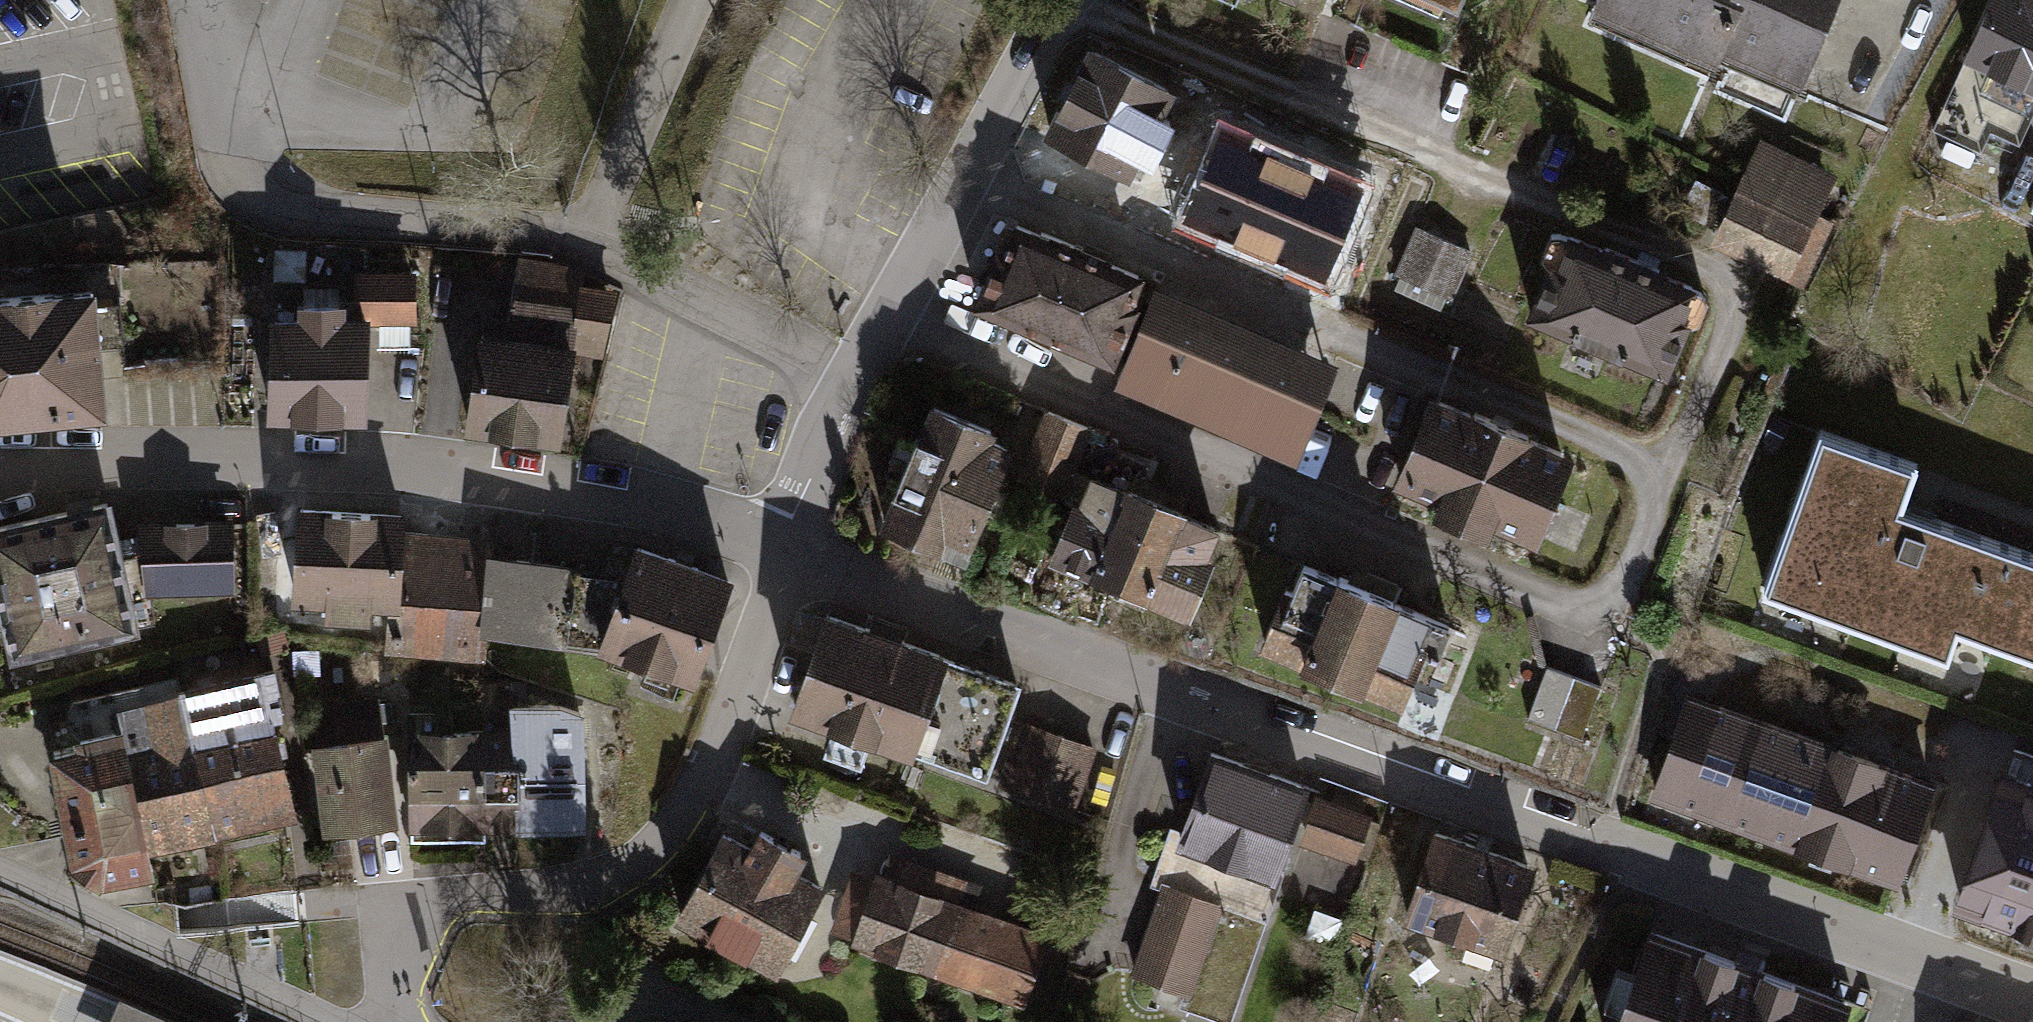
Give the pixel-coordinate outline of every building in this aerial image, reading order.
[(1818,0),(1595,0),(1593,3),(1705,49),(1709,39),(1788,72),(1818,0)] [(1924,126),(1975,149),(1980,137),(2006,148),(2032,87),(2032,0),(1979,0),(1924,126)] [(1164,80),(1073,35),(1031,119),(1123,164),(1164,80)] [(1359,185),(1223,127),(1186,213),(1323,271),(1359,185)] [(1834,173),(1747,136),(1704,239),(1791,275),(1834,173)] [(1116,301),(1125,280),(991,225),(961,298),(1100,355),(1121,304),(1116,301)] [(1694,288),(1555,233),(1529,298),(1668,353),(1694,288)] [(1440,256),(1398,240),(1387,270),(1428,285),(1440,256)] [(573,267),(507,258),(498,321),(599,336),(604,297),(569,292),(573,267)] [(347,266),(348,305),(370,304),(371,317),(411,316),(409,264),(347,266)] [(1105,370),(1294,448),(1330,361),(1141,283),(1105,370)] [(0,294),(0,417),(99,409),(87,285),(0,294)] [(295,313),(269,313),(269,417),(365,416),(365,312),(341,312),(341,299),(295,299),(295,313)] [(496,334),(474,332),(461,425),(556,438),(569,344),(496,334)] [(988,413),(920,387),(870,516),(958,550),(1000,443),(980,435),(988,413)] [(1561,450),(1417,395),(1386,475),(1530,530),(1561,450)] [(1074,434),(1033,419),(1015,466),(1056,482),(1074,434)] [(1813,434),(1760,577),(1934,642),(1943,619),(2032,652),(2032,551),(1892,499),(1904,468),(1813,434)] [(1106,585),(1140,497),(1071,470),(1037,558),(1106,585)] [(1106,585),(1176,612),(1211,524),(1140,497),(1106,585)] [(397,516),(293,507),(285,594),(320,597),(319,610),(364,614),(366,602),(381,604),(378,646),(476,655),(479,622),(488,545),(395,530),(397,516)] [(0,530),(0,579),(14,644),(146,615),(140,583),(228,581),(223,513),(130,517),(134,549),(104,555),(95,512),(0,530)] [(619,561),(488,545),(479,622),(599,637),(693,671),(728,576),(628,539),(619,561)] [(1325,575),(1294,656),(1394,694),(1413,645),(1432,652),(1444,620),(1325,575)] [(1003,678),(803,612),(771,708),(817,724),(811,743),(851,756),(856,743),(969,780),(1003,678)] [(1584,692),(1537,674),(1522,711),(1569,729),(1584,692)] [(213,837),(292,818),(259,681),(180,700),(213,837)] [(483,828),(509,828),(505,681),(478,682),(479,724),(483,828)] [(505,681),(509,828),(582,825),(577,700),(517,702),(517,682),(505,681)] [(213,837),(180,700),(119,714),(122,731),(76,741),(78,751),(49,758),(73,862),(102,878),(149,867),(146,852),(213,837)] [(483,828),(479,724),(448,725),(447,706),(403,708),(407,840),(483,837),(483,828)] [(1934,792),(1690,706),(1655,804),(1900,890),(1934,792)] [(1082,748),(1019,729),(1003,783),(1066,802),(1082,748)] [(377,730),(308,740),(322,832),(391,822),(377,730)] [(2011,751),(1958,907),(2032,932),(2032,758),(2011,751)] [(1294,791),(1199,758),(1124,971),(1173,988),(1169,997),(1216,1014),(1294,791)] [(1364,818),(1308,799),(1297,832),(1352,851),(1364,818)] [(734,848),(710,836),(669,916),(774,969),(814,889),(775,869),(785,850),(744,830),(734,848)] [(1522,866),(1424,836),(1401,912),(1499,941),(1522,866)] [(1049,939),(869,873),(844,941),(1024,1007),(1049,939)] [(1640,933),(1607,1021),(1828,1021),(1836,999),(1640,933)] [(119,1000),(110,1021),(169,1021),(119,1000)]
